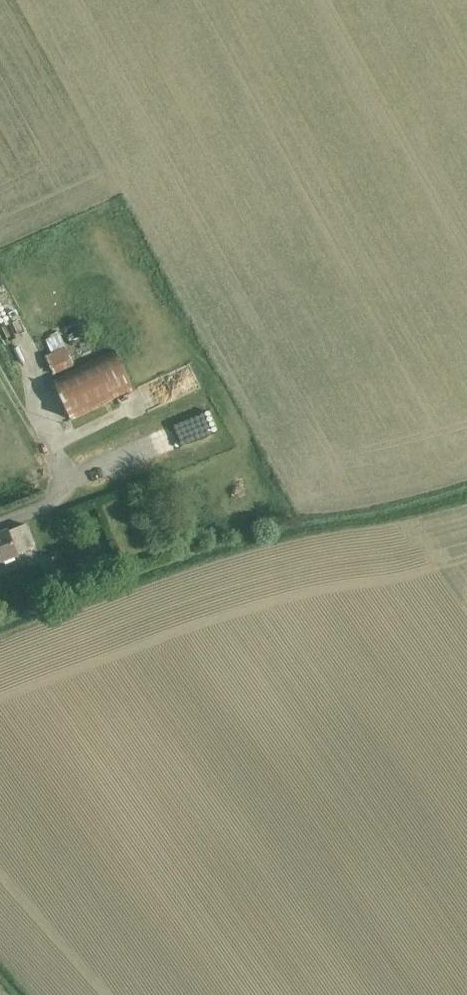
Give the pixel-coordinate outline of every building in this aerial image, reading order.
[(62,339),(75,337),(73,324),(60,325),(62,339)] [(44,348),(59,342),(54,331),(40,336),(44,348)] [(66,348),(45,357),(53,376),(74,367),(66,348)] [(108,355),(52,382),(71,421),(127,393),(134,389),(115,351),(108,355)] [(128,437),(134,457),(212,431),(205,411),(128,437)] [(179,472),(172,475),(176,486),(183,483),(179,472)] [(34,548),(24,525),(0,535),(0,562),(34,548)]
